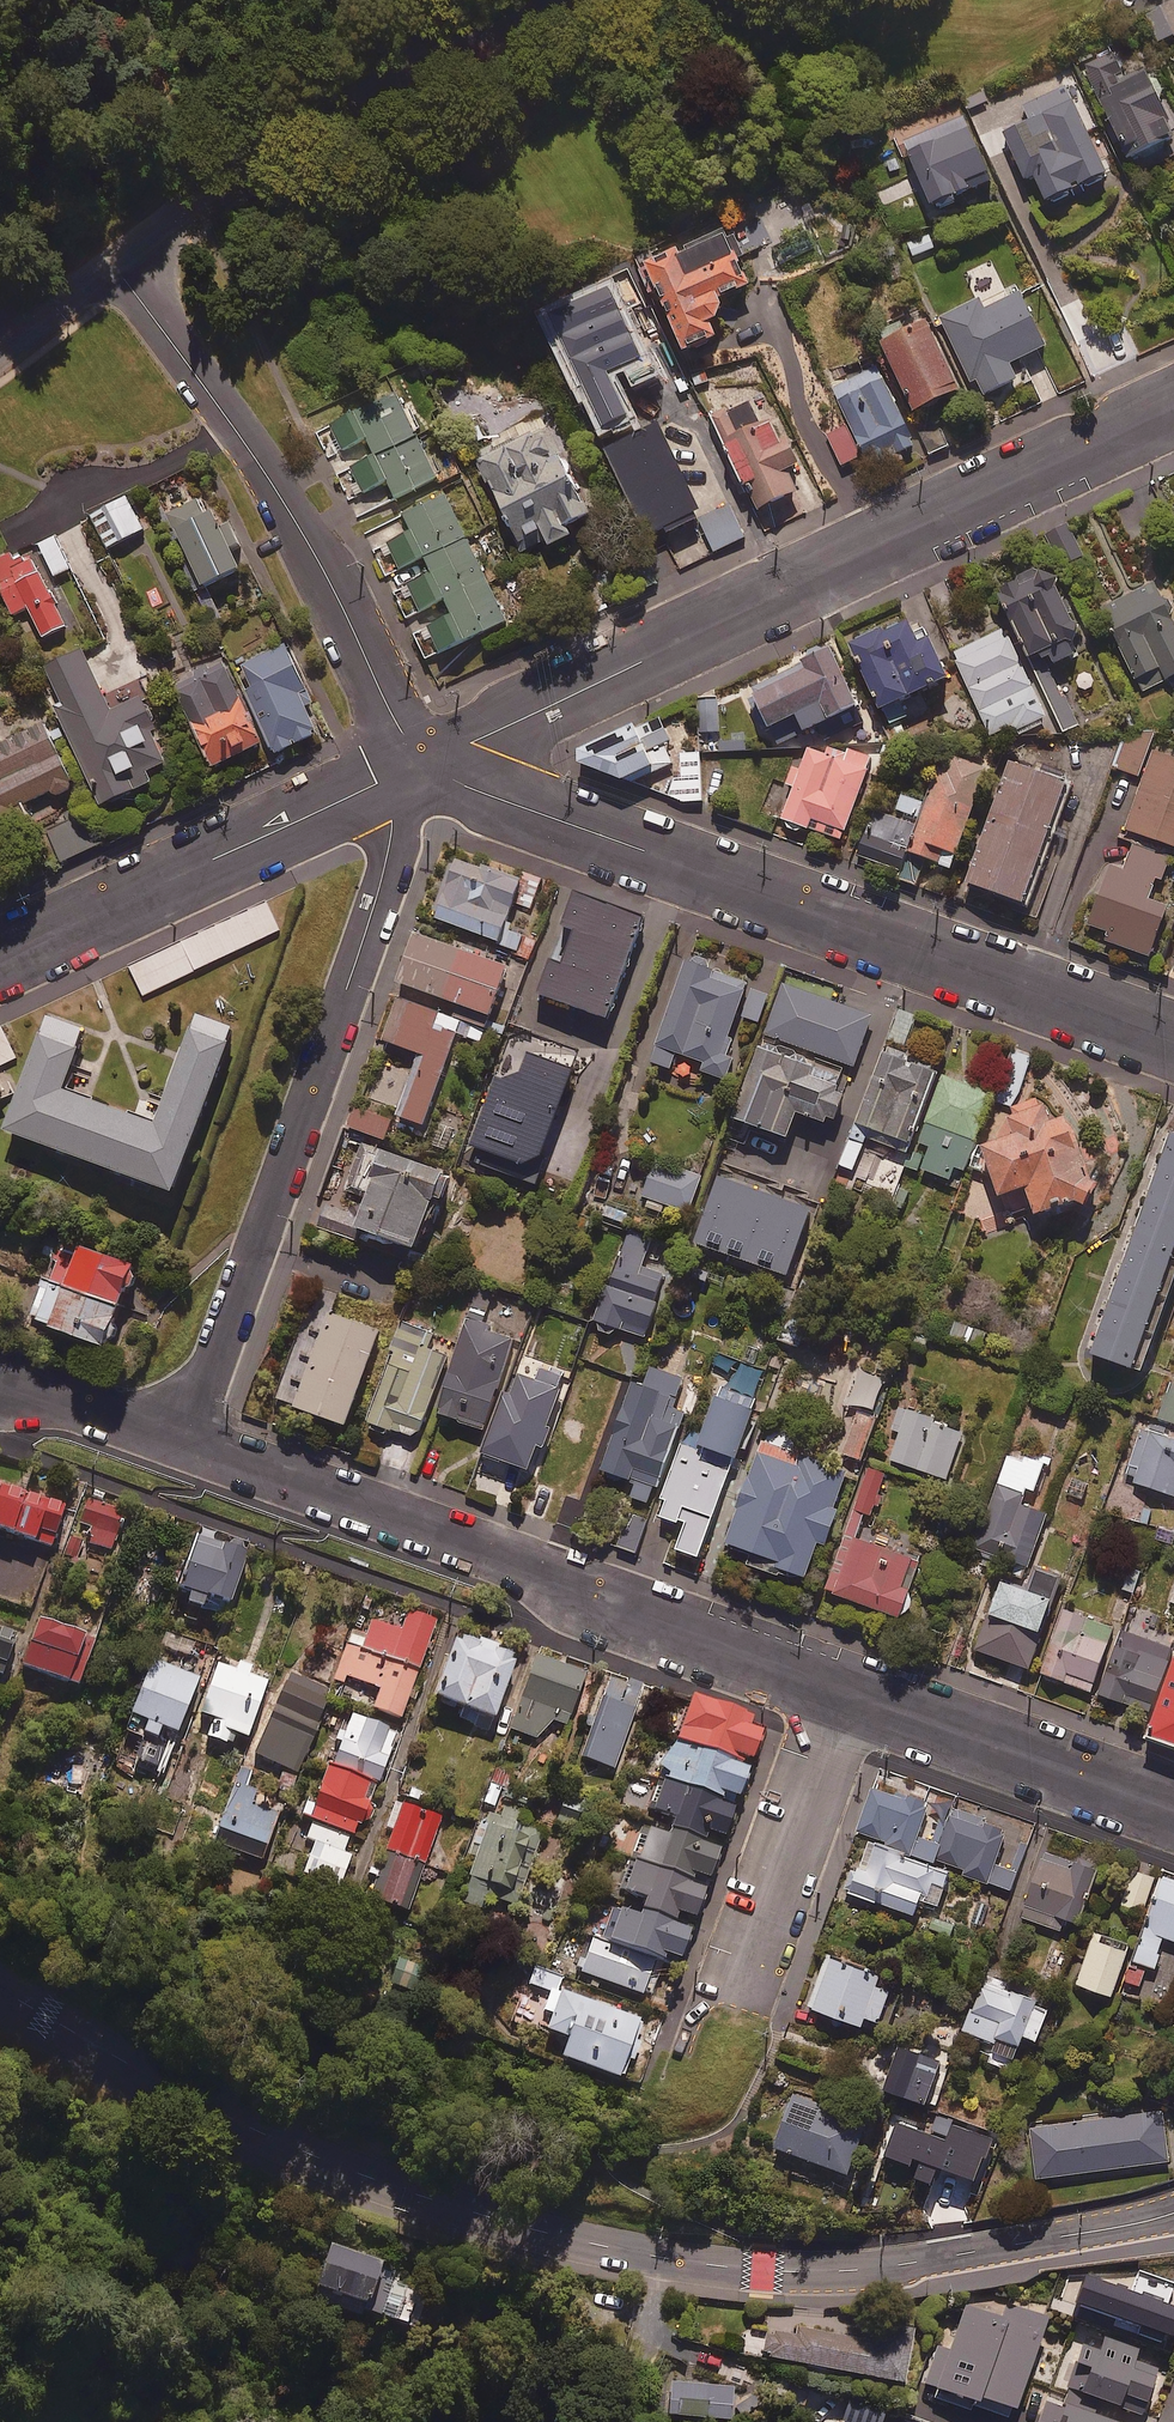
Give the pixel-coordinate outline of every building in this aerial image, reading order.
[(1152,24),(1168,59),(1173,57),(1173,13),(1152,24)] [(1111,54),(1082,66),(1124,164),(1173,143),(1173,141),(1144,71),(1122,80),(1111,54)] [(1105,177),(1065,89),(1024,108),(1032,125),(1003,138),(1024,182),(1032,178),(1044,205),(1105,177)] [(990,184),(963,121),(904,146),(931,209),(990,184)] [(725,293),(748,284),(723,226),(639,262),(651,290),(661,286),(687,348),(719,334),(714,323),(724,311),(725,293)] [(1048,345),(1018,284),(981,303),(980,299),(943,318),(982,395),(1018,377),(1011,363),(1048,345)] [(963,388),(929,320),(883,343),(917,411),(963,388)] [(918,446),(878,364),(835,385),(855,426),(830,438),(843,465),(868,453),(875,467),(918,446)] [(376,456),(418,436),(397,392),(332,422),(344,448),(368,438),(376,456)] [(762,428),(748,400),(715,416),(759,509),(799,490),(789,469),(802,463),(781,419),(762,428)] [(591,514),(547,413),(518,426),(522,436),(479,454),(521,551),(548,539),(550,545),(573,535),(568,524),(591,514)] [(418,436),(376,456),(353,466),(365,491),(388,480),(396,496),(437,478),(418,436)] [(426,556),(466,537),(444,490),(404,509),(414,531),(391,542),(402,567),(426,556)] [(232,519),(220,524),(207,497),(169,515),(203,586),(241,568),(232,549),(243,543),(232,519)] [(144,529),(129,499),(93,517),(108,547),(144,529)] [(746,536),(730,504),(700,519),(715,551),(746,536)] [(70,569),(55,537),(38,544),(53,577),(70,569)] [(445,598),(486,580),(466,537),(426,556),(434,573),(411,583),(423,609),(445,598)] [(28,549),(0,563),(0,591),(1,590),(13,614),(30,606),(45,636),(66,626),(28,549)] [(1058,664),(1081,653),(1076,643),(1086,638),(1052,569),(1004,593),(1036,658),(1051,650),(1058,664)] [(486,580),(445,598),(453,615),(431,625),(443,650),(506,621),(486,580)] [(1159,583),(1105,607),(1143,690),(1173,676),(1173,616),(1159,583)] [(922,644),(912,620),(856,644),(891,723),(907,716),(900,701),(950,679),(933,639),(922,644)] [(1050,719),(1007,628),(955,653),(994,734),(1015,724),(1020,734),(1050,719)] [(242,665),(252,687),(246,689),(274,753),(319,733),(307,704),(313,702),(288,645),(242,665)] [(779,745),(817,726),(823,740),(843,731),(836,717),(860,706),(833,649),(746,690),(766,731),(771,728),(779,745)] [(111,713),(83,651),(47,667),(66,709),(61,711),(102,804),(153,782),(148,771),(167,762),(153,729),(158,727),(145,697),(111,713)] [(222,656),(172,679),(213,767),(263,743),(222,656)] [(721,696),(700,697),(702,726),(723,725),(721,696)] [(38,708),(6,723),(4,719),(0,721),(0,827),(27,814),(23,803),(53,790),(55,795),(74,787),(38,708)] [(627,784),(675,765),(668,748),(675,745),(666,722),(581,756),(587,768),(627,784)] [(1140,775),(1157,730),(1129,732),(1117,767),(1140,775)] [(784,819),(789,820),(786,826),(803,832),(805,826),(844,840),(872,757),(852,750),(824,753),(809,748),(784,819)] [(1155,749),(1128,829),(1173,845),(1173,756),(1155,749)] [(950,773),(942,770),(902,880),(920,887),(930,858),(953,867),(988,768),(956,757),(950,773)] [(703,799),(702,763),(682,763),(682,799),(703,799)] [(1070,784),(1015,763),(971,882),(1026,903),(1070,784)] [(861,855),(902,869),(927,802),(902,792),(893,816),(877,810),(861,855)] [(99,844),(84,812),(41,833),(55,864),(99,844)] [(1172,857),(1135,845),(1127,870),(1111,864),(1091,924),(1112,931),(1109,941),(1154,956),(1170,907),(1151,900),(1158,880),(1163,882),(1172,857)] [(435,917),(502,941),(501,944),(513,948),(511,956),(528,962),(537,937),(506,925),(514,903),(533,910),(545,877),(526,870),(521,882),(456,859),(435,917)] [(539,994),(607,1020),(649,909),(581,883),(539,994)] [(282,929),(269,901),(132,966),(145,994),(282,929)] [(509,968),(418,934),(400,981),(491,1016),(509,968)] [(735,1059),(730,1057),(736,1040),(730,1038),(739,1014),(760,1021),(768,996),(742,987),(744,981),(689,962),(654,1062),(672,1068),(678,1052),(707,1063),(704,1071),(727,1079),(735,1059)] [(874,1017),(785,984),(767,1034),(856,1066),(874,1017)] [(384,1040),(420,1052),(398,1115),(425,1125),(458,1032),(479,1040),(483,1029),(399,999),(384,1040)] [(917,1016),(900,1010),(891,1039),(908,1044),(917,1016)] [(90,1028),(53,1015),(12,1128),(181,1189),(240,1026),(202,1012),(163,1121),(69,1087),(90,1028)] [(18,1057),(4,1027),(0,1029),(0,1066),(18,1057)] [(842,1078),(760,1048),(735,1118),(790,1138),(799,1112),(835,1125),(846,1094),(837,1091),(842,1078)] [(937,1067),(884,1049),(843,1166),(855,1170),(870,1127),(911,1142),(937,1067)] [(1033,1056),(1015,1050),(998,1100),(1015,1106),(1033,1056)] [(574,1069),(528,1053),(519,1080),(496,1073),(468,1161),(537,1183),(574,1069)] [(14,1095),(0,1066),(0,1102),(14,1095)] [(994,1095),(945,1077),(921,1143),(933,1147),(924,1169),(952,1179),(957,1167),(967,1171),(994,1095)] [(1016,1115),(1007,1110),(990,1158),(1005,1197),(1029,1187),(1039,1217),(1077,1203),(1089,1207),(1098,1180),(1083,1175),(1090,1154),(1078,1151),(1071,1119),(1053,1123),(1059,1111),(1026,1096),(1016,1115)] [(392,1120),(354,1107),(348,1126),(385,1139),(392,1120)] [(457,1127),(440,1122),(432,1146),(448,1152),(457,1127)] [(1096,1355),(1145,1373),(1173,1292),(1173,1136),(1096,1355)] [(359,1241),(364,1230),(417,1249),(436,1197),(444,1200),(452,1176),(361,1143),(346,1185),(374,1195),(362,1226),(329,1214),(323,1228),(359,1241)] [(682,1179),(653,1168),(644,1196),(690,1212),(702,1177),(685,1171),(682,1179)] [(820,1216),(728,1184),(705,1249),(797,1281),(820,1216)] [(139,1263),(65,1238),(50,1281),(45,1279),(33,1316),(113,1342),(139,1263)] [(649,1248),(628,1239),(597,1318),(645,1337),(659,1303),(654,1301),(665,1275),(642,1266),(649,1248)] [(493,1299),(475,1294),(437,1415),(486,1430),(514,1339),(487,1331),(488,1325),(486,1325),(493,1299)] [(381,1332),(330,1314),(297,1407),(347,1425),(381,1332)] [(810,1327),(789,1319),(780,1340),(801,1349),(810,1327)] [(370,1422),(415,1437),(416,1433),(420,1434),(447,1356),(427,1349),(433,1334),(403,1324),(370,1422)] [(717,1368),(728,1372),(704,1436),(691,1431),(660,1515),(679,1522),(685,1506),(714,1516),(767,1371),(722,1354),(717,1368)] [(537,1445),(542,1446),(565,1375),(541,1367),(536,1381),(521,1376),(514,1397),(505,1394),(486,1455),(530,1469),(537,1445)] [(685,1380),(652,1369),(648,1381),(637,1377),(606,1467),(640,1479),(635,1493),(657,1500),(689,1408),(677,1404),(685,1380)] [(889,1379),(860,1371),(851,1404),(881,1412),(889,1379)] [(1173,1383),(1161,1417),(1173,1422),(1173,1383)] [(907,1409),(890,1459),(948,1479),(965,1430),(907,1409)] [(877,1423),(856,1415),(842,1453),(863,1461),(877,1423)] [(802,1438),(770,1426),(728,1545),(757,1555),(754,1563),(806,1581),(819,1543),(827,1546),(839,1511),(835,1509),(848,1473),(796,1455),(802,1438)] [(1142,1430),(1128,1473),(1139,1476),(1137,1483),(1173,1495),(1173,1440),(1142,1430)] [(1048,1458),(1013,1445),(977,1548),(1030,1566),(1048,1514),(1023,1505),(1028,1489),(1036,1492),(1048,1458)] [(886,1473),(866,1467),(828,1593),(907,1617),(926,1552),(861,1533),(867,1514),(873,1516),(886,1473)] [(0,1484),(0,1528),(53,1546),(67,1507),(0,1484)] [(127,1511),(89,1496),(79,1520),(97,1527),(92,1541),(112,1549),(127,1511)] [(647,1522),(628,1515),(617,1546),(637,1552),(647,1522)] [(179,1592),(191,1596),(188,1607),(205,1612),(208,1601),(236,1610),(254,1550),(197,1532),(179,1592)] [(1063,1580),(1038,1571),(1031,1592),(1004,1583),(980,1651),(1031,1669),(1063,1580)] [(165,1593),(137,1582),(129,1601),(142,1606),(145,1598),(160,1605),(165,1593)] [(1116,1629),(1066,1610),(1042,1673),(1092,1692),(1116,1629)] [(353,1633),(336,1681),(344,1684),(346,1677),(381,1690),(374,1710),(401,1720),(436,1623),(408,1612),(401,1632),(373,1622),(367,1638),(353,1633)] [(96,1639),(42,1620),(26,1665),(80,1684),(96,1639)] [(0,1627),(0,1672),(5,1674),(19,1633),(0,1627)] [(169,1630),(162,1643),(187,1654),(193,1641),(169,1630)] [(1125,1634),(1101,1693),(1151,1713),(1173,1655),(1173,1654),(1125,1634)] [(517,1660),(460,1638),(436,1699),(494,1721),(517,1660)] [(585,1676),(537,1659),(512,1730),(536,1738),(555,1721),(567,1726),(585,1676)] [(152,1660),(131,1718),(146,1724),(143,1736),(156,1741),(161,1728),(178,1734),(199,1677),(152,1660)] [(251,1666),(240,1662),(237,1672),(218,1665),(200,1716),(215,1721),(208,1738),(227,1745),(232,1732),(248,1738),(268,1682),(248,1675),(251,1666)] [(1149,1740),(1173,1749),(1173,1670),(1149,1740)] [(334,1691),(291,1672),(254,1755),(297,1775),(334,1691)] [(626,1686),(611,1680),(583,1759),(614,1770),(637,1709),(620,1703),(626,1686)] [(676,1745),(741,1768),(743,1762),(751,1764),(761,1737),(750,1734),(754,1723),(693,1700),(676,1745)] [(329,1766),(379,1785),(398,1731),(347,1714),(329,1766)] [(662,1783),(734,1809),(736,1804),(739,1805),(751,1772),(741,1768),(676,1745),(662,1783)] [(379,1785),(329,1766),(315,1807),(306,1804),(302,1817),(313,1821),(312,1823),(350,1836),(360,1840),(379,1785)] [(247,1787),(252,1774),(240,1770),(215,1846),(262,1862),(278,1815),(251,1806),(256,1789),(247,1787)] [(674,1824),(670,1834),(708,1848),(712,1838),(725,1843),(736,1813),(734,1812),(734,1809),(662,1783),(651,1813),(674,1822),(674,1824)] [(937,1861),(942,1845),(920,1838),(930,1805),(874,1789),(860,1838),(937,1861)] [(592,1806),(569,1797),(561,1819),(584,1828),(592,1806)] [(388,1851),(425,1864),(441,1818),(403,1805),(388,1851)] [(497,1900),(520,1907),(543,1833),(484,1815),(471,1856),(476,1857),(463,1903),(493,1913),(497,1900)] [(942,1845),(937,1861),(969,1870),(967,1876),(1013,1889),(1018,1872),(997,1866),(1007,1833),(951,1816),(942,1845)] [(350,1836),(312,1823),(307,1839),(316,1842),(304,1874),(341,1887),(352,1855),(344,1853),(350,1836)] [(708,1848),(670,1834),(669,1837),(646,1828),(633,1863),(694,1886),(696,1881),(709,1886),(721,1853),(708,1848)] [(843,1891),(917,1916),(923,1898),(940,1904),(950,1874),(870,1847),(861,1873),(850,1869),(843,1891)] [(425,1864),(388,1851),(371,1899),(409,1912),(425,1864)] [(1099,1873),(1047,1853),(1024,1917),(1062,1931),(1067,1919),(1080,1924),(1099,1873)] [(640,1914),(676,1927),(680,1917),(696,1923),(706,1894),(693,1889),(694,1886),(633,1863),(621,1896),(644,1904),(640,1914)] [(1156,1878),(1133,1871),(1122,1903),(1145,1911),(1156,1878)] [(1163,1877),(1136,1963),(1156,1969),(1165,1938),(1173,1941),(1173,1881),(1163,1877)] [(608,1947),(657,1965),(664,1967),(667,1960),(680,1965),(691,1934),(676,1928),(676,1927),(640,1914),(637,1923),(620,1916),(608,1947)] [(1131,1948),(1095,1936),(1079,1986),(1115,1998),(1131,1948)] [(582,1974),(645,1997),(657,1965),(608,1947),(594,1941),(582,1974)] [(882,1976),(830,1957),(811,2009),(864,2029),(867,2019),(880,2024),(892,1992),(878,1987),(882,1976)] [(423,1967),(407,1962),(399,1987),(415,1992),(423,1967)] [(561,1979),(538,1971),(531,1990),(552,1998),(541,2029),(570,2039),(563,2059),(621,2081),(642,2021),(557,1990),(561,1979)] [(1009,1985),(989,1976),(966,2031),(1019,2053),(1026,2037),(1038,2042),(1052,2008),(1007,1989),(1009,1985)] [(941,2062),(900,2049),(887,2092),(928,2105),(941,2062)] [(870,2121),(794,2094),(775,2148),(850,2175),(870,2121)] [(1169,2162),(1163,2110),(1032,2127),(1038,2179),(1169,2162)] [(996,2139),(937,2118),(916,2177),(975,2198),(996,2139)] [(391,2297),(377,2293),(380,2283),(392,2286),(398,2267),(335,2248),(318,2301),(383,2321),(391,2297)] [(1139,2272),(1125,2324),(1173,2338),(1173,2282),(1139,2272)] [(1004,2322),(966,2309),(951,2351),(939,2346),(926,2385),(939,2390),(936,2398),(977,2412),(979,2406),(1015,2418),(1048,2323),(1008,2309),(1004,2322)] [(798,2329),(796,2338),(769,2333),(764,2358),(904,2385),(910,2351),(798,2329)] [(1137,2348),(1104,2336),(1098,2352),(1081,2346),(1066,2389),(1138,2414),(1154,2371),(1132,2363),(1137,2348)] [(671,2384),(669,2417),(731,2421),(734,2389),(671,2384)] [(1037,2421),(1114,2421),(1090,2413),(1093,2406),(1067,2396),(1061,2410),(1044,2403),(1037,2421)]
